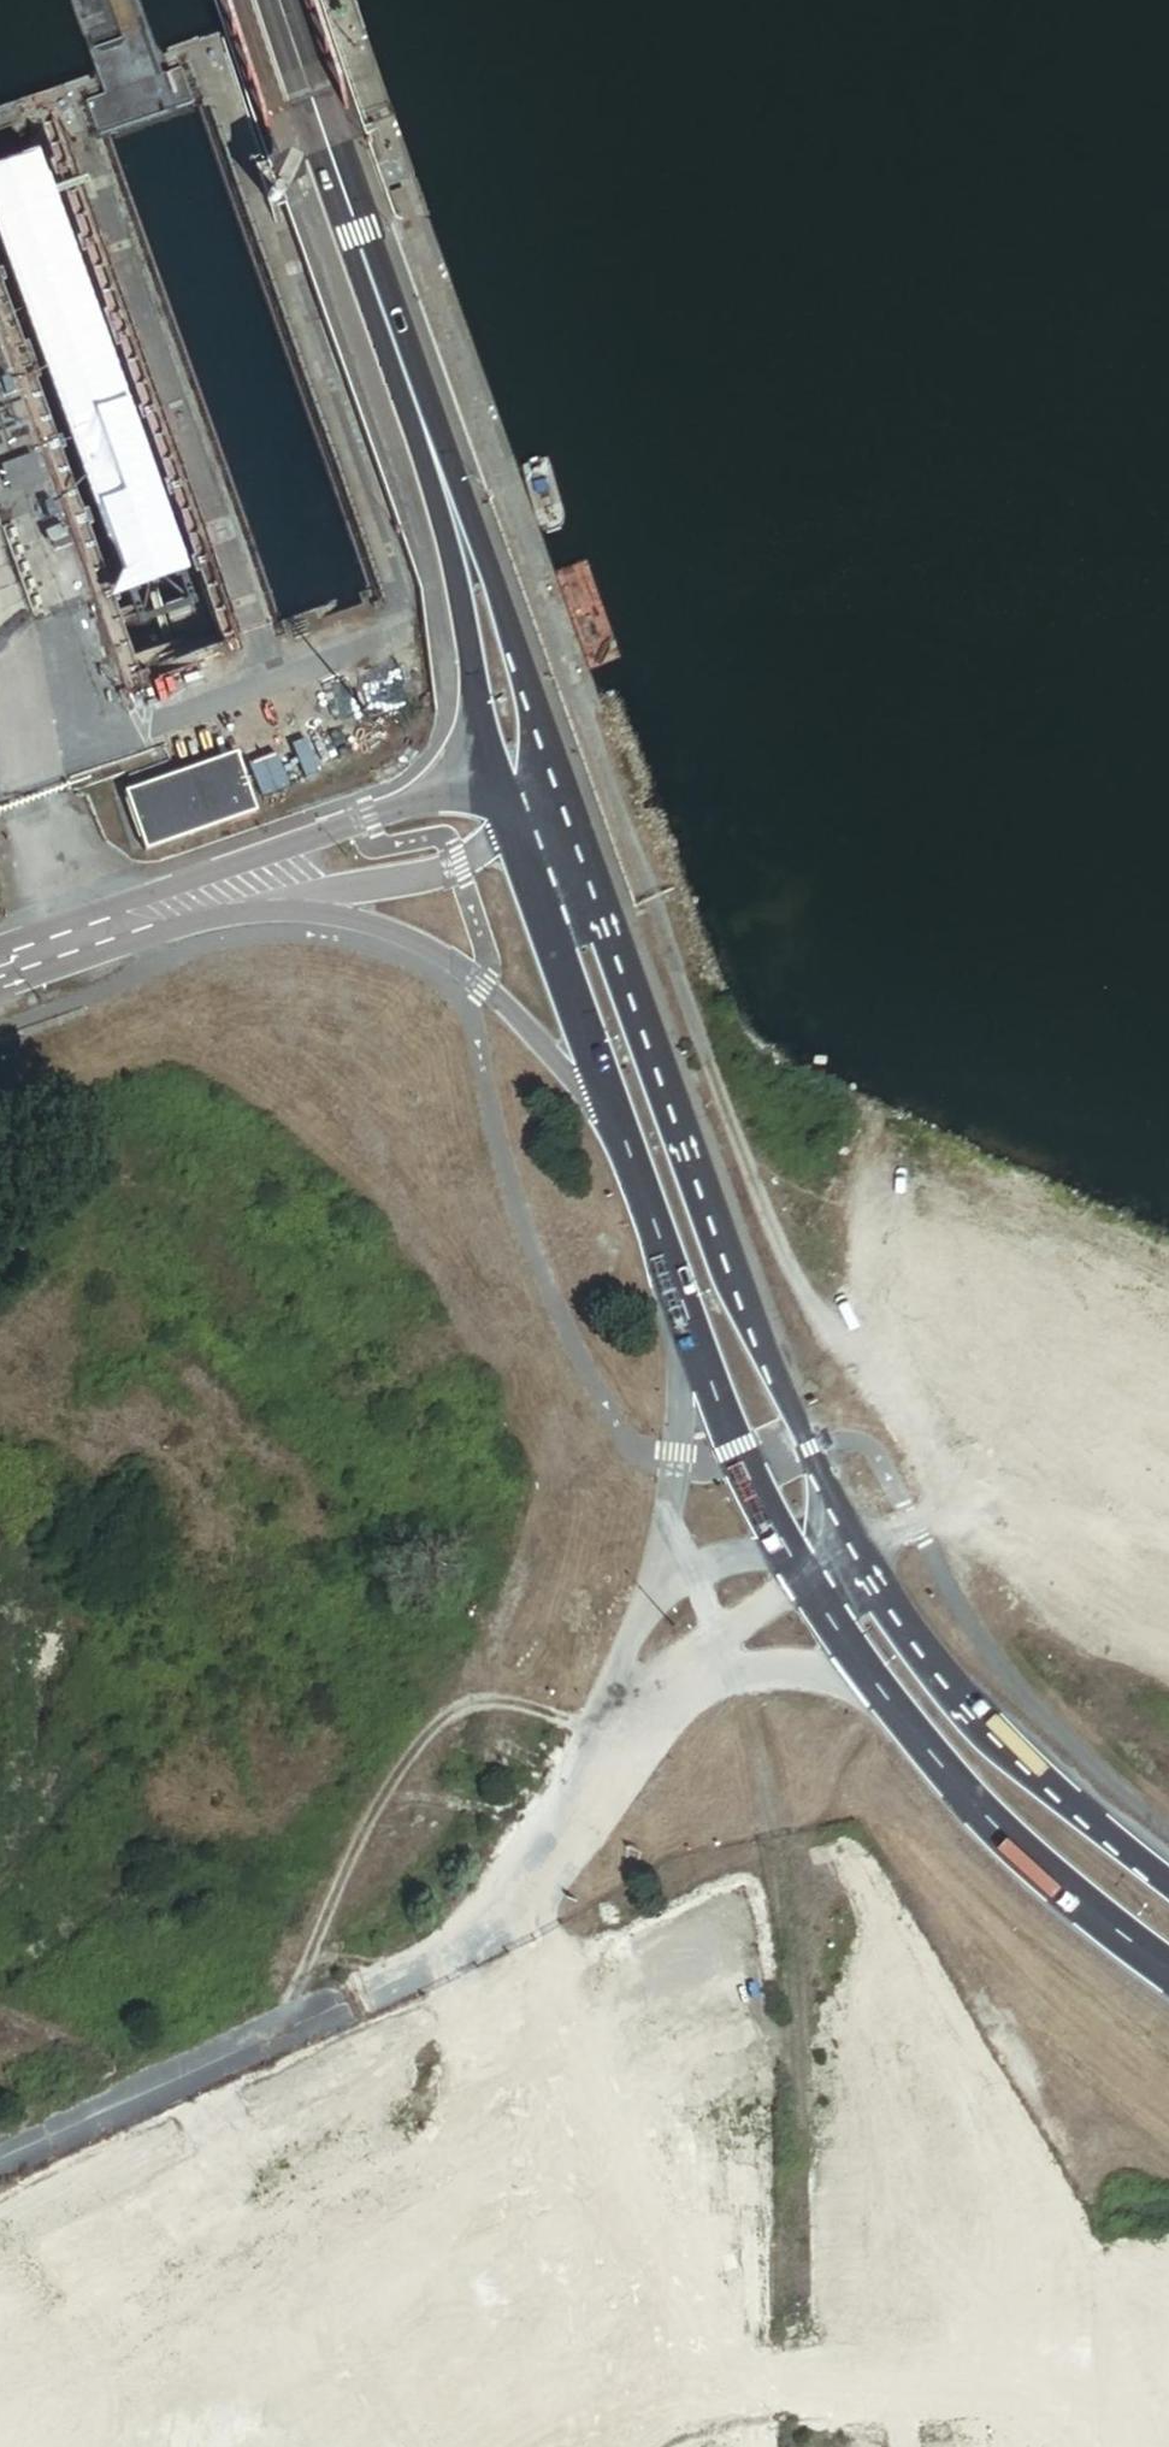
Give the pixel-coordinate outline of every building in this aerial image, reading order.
[(31,457),(5,466),(15,492),(40,482),(31,457)] [(126,792),(146,848),(257,809),(237,752),(147,784),(143,773),(129,778),(133,789),(126,792)]
